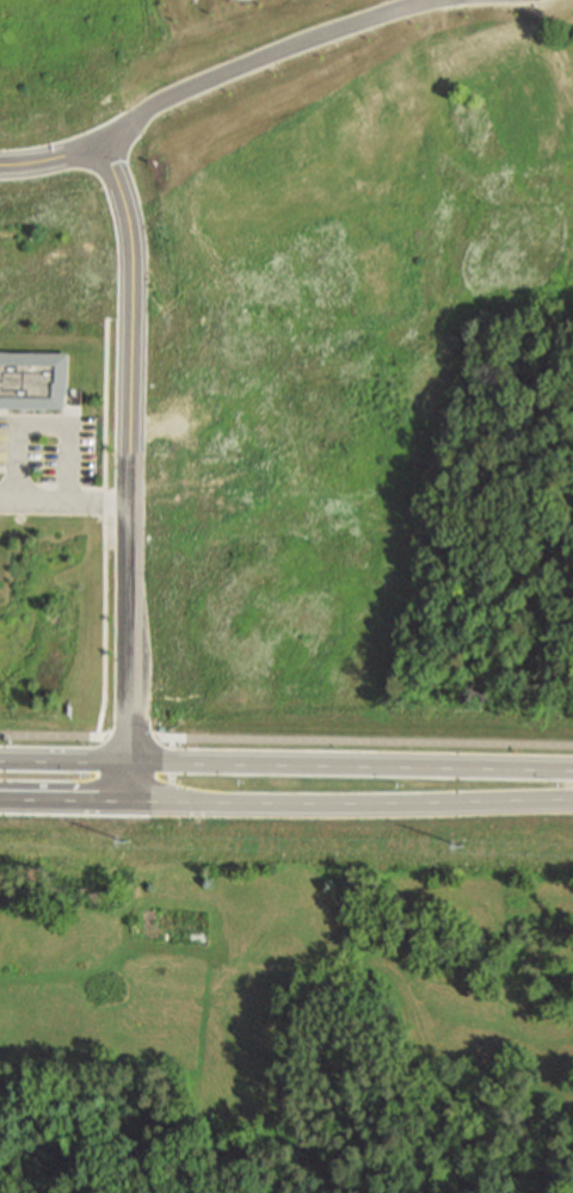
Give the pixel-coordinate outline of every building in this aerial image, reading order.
[(66,410),(67,397),(69,397),(69,354),(0,354),(0,410),(66,410)]
